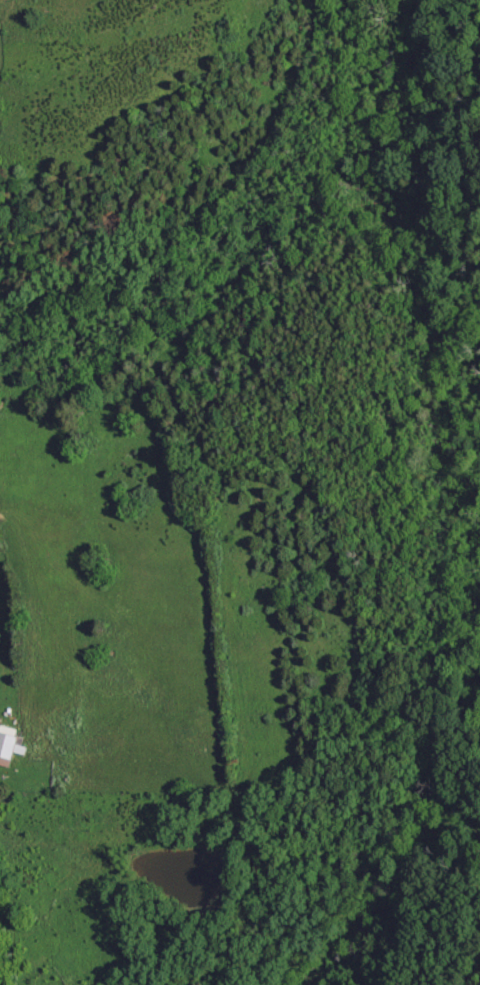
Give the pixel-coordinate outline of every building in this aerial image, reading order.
[(10,768),(14,753),(26,755),(27,747),(23,746),(24,738),(16,736),(18,729),(0,726),(0,765),(10,768)]
